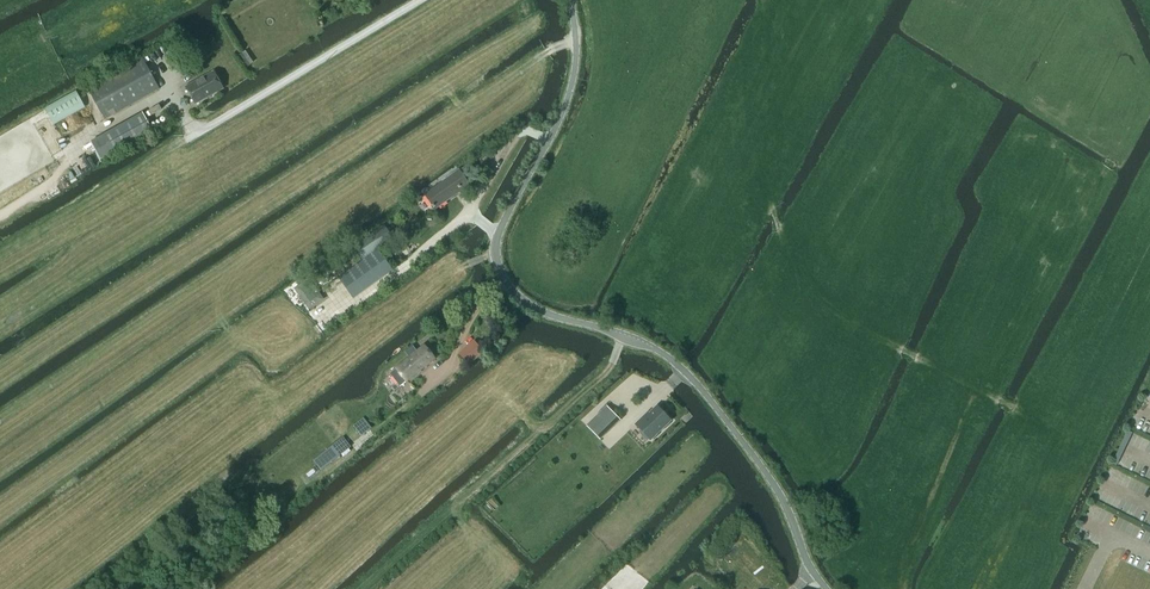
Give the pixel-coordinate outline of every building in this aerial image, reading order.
[(173,41),(172,40),(165,44),(174,61),(182,57),(177,48),(179,47),(176,41),(175,40),(173,41)] [(250,65),(242,53),(238,56),(246,68),(250,65)] [(105,119),(159,88),(142,57),(87,88),(105,119)] [(214,72),(186,87),(195,105),(223,89),(214,72)] [(76,92),(45,109),(54,125),(85,108),(76,92)] [(143,113),(91,143),(100,159),(152,130),(143,113)] [(465,180),(476,172),(471,164),(459,172),(425,195),(435,208),(468,185),(465,180)] [(361,261),(393,240),(383,226),(352,247),(361,261)] [(309,278),(293,289),(309,311),(324,300),(309,278)] [(468,364),(483,352),(473,341),(459,353),(468,364)] [(408,358),(389,373),(399,386),(435,358),(424,345),(417,351),(412,346),(404,352),(408,358)] [(600,441),(620,421),(606,406),(586,426),(600,441)] [(670,421),(657,407),(644,418),(643,417),(635,425),(650,441),(670,421)] [(360,436),(371,429),(364,418),(353,426),(360,436)] [(343,437),(313,461),(321,470),(351,446),(343,437)]
